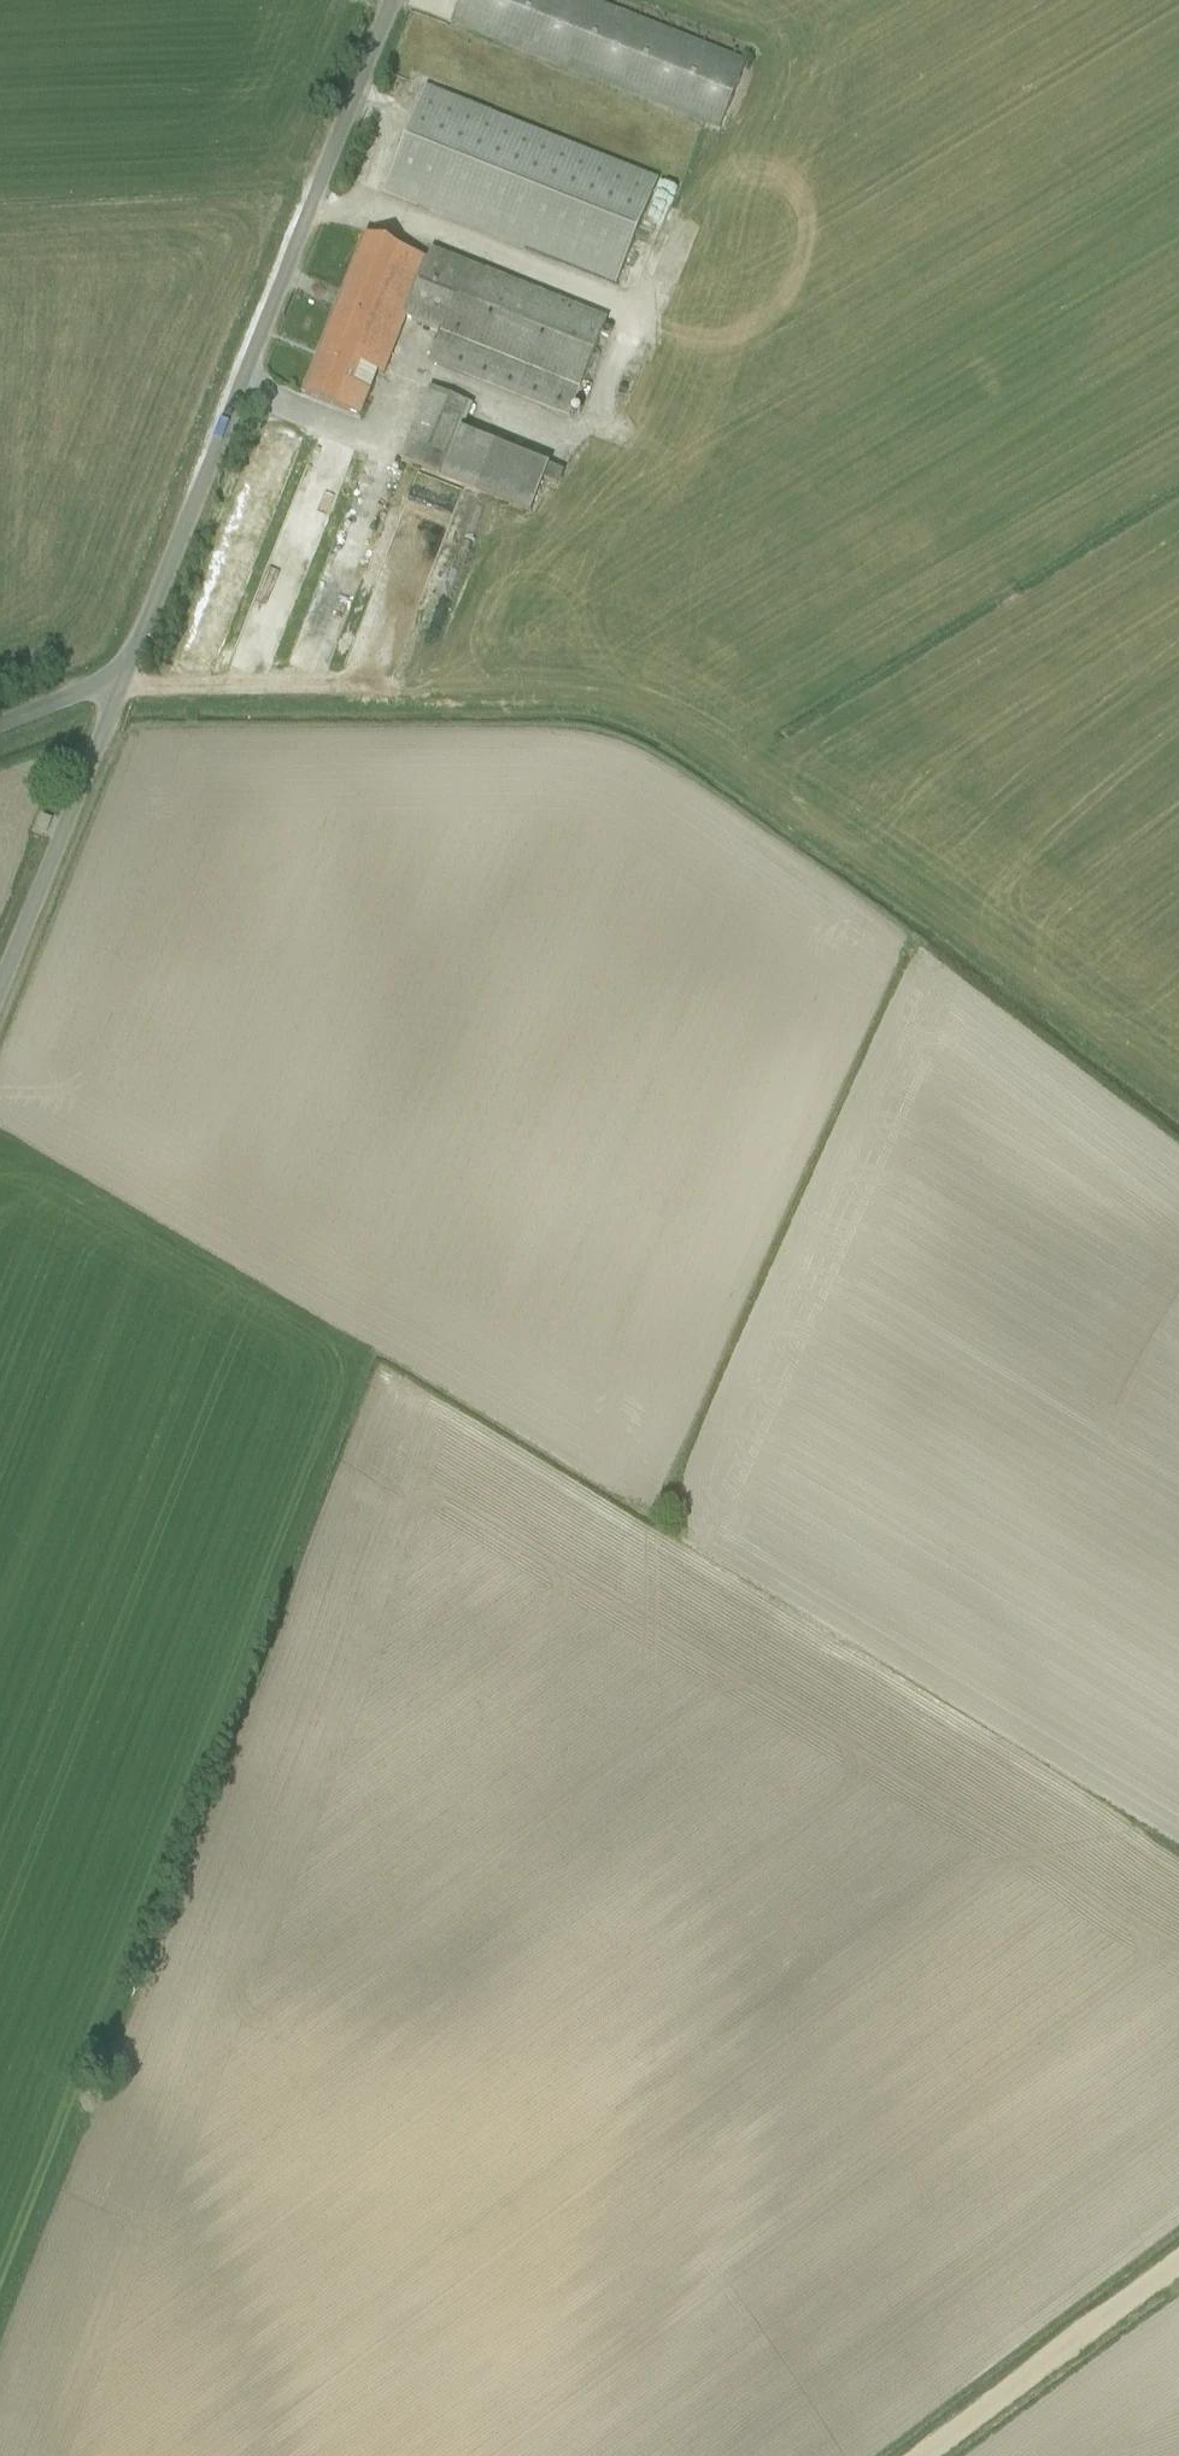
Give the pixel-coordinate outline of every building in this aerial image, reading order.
[(576,0),(457,0),(448,23),(719,129),(744,66),(576,0)] [(659,181),(425,89),(383,197),(616,289),(659,181)] [(310,395),(358,414),(375,370),(385,374),(406,323),(435,335),(422,366),(569,424),(611,320),(429,248),(423,264),(370,243),(310,395)] [(471,407),(425,389),(396,464),(530,516),(544,480),(559,486),(564,473),(461,433),(471,407)]
